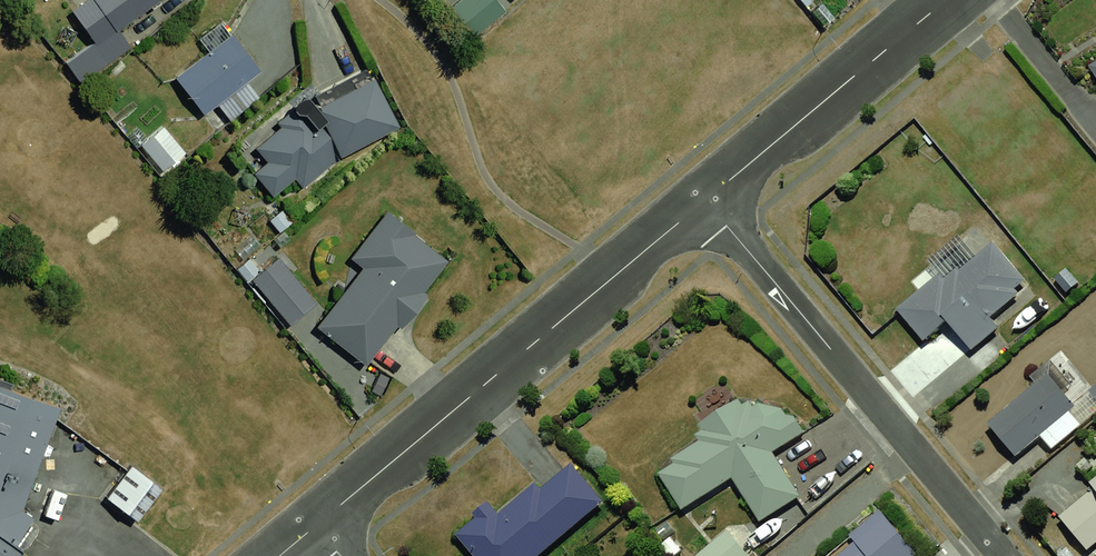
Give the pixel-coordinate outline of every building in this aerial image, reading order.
[(65,9),(91,44),(152,0),(78,0),(65,9)] [(436,5),(454,26),(485,0),(442,0),(436,5)] [(226,31),(170,78),(202,115),(257,68),(226,31)] [(1083,70),(1095,92),(1095,62),(1083,70)] [(355,75),(251,138),(286,196),(390,132),(355,75)] [(187,151),(164,123),(139,143),(163,171),(187,151)] [(364,266),(317,327),(369,366),(450,259),(388,212),(353,258),(364,266)] [(983,238),(895,303),(923,340),(943,325),(963,351),(993,329),(981,313),(1018,286),(983,238)] [(278,258),(252,280),(293,326),(318,304),(278,258)] [(1040,374),(979,420),(1005,455),(1066,408),(1040,374)] [(28,524),(5,509),(43,399),(0,385),(0,555),(8,555),(28,524)] [(758,392),(651,463),(682,510),(729,478),(756,519),(794,494),(762,446),(784,432),(758,392)] [(452,537),(467,555),(533,555),(598,505),(558,455),(452,537)] [(105,497),(137,523),(160,493),(128,467),(105,497)] [(1055,516),(1088,551),(1095,544),(1095,478),(1055,516)] [(825,555),(910,555),(918,549),(879,507),(825,555)] [(685,555),(741,555),(720,529),(685,555)]
